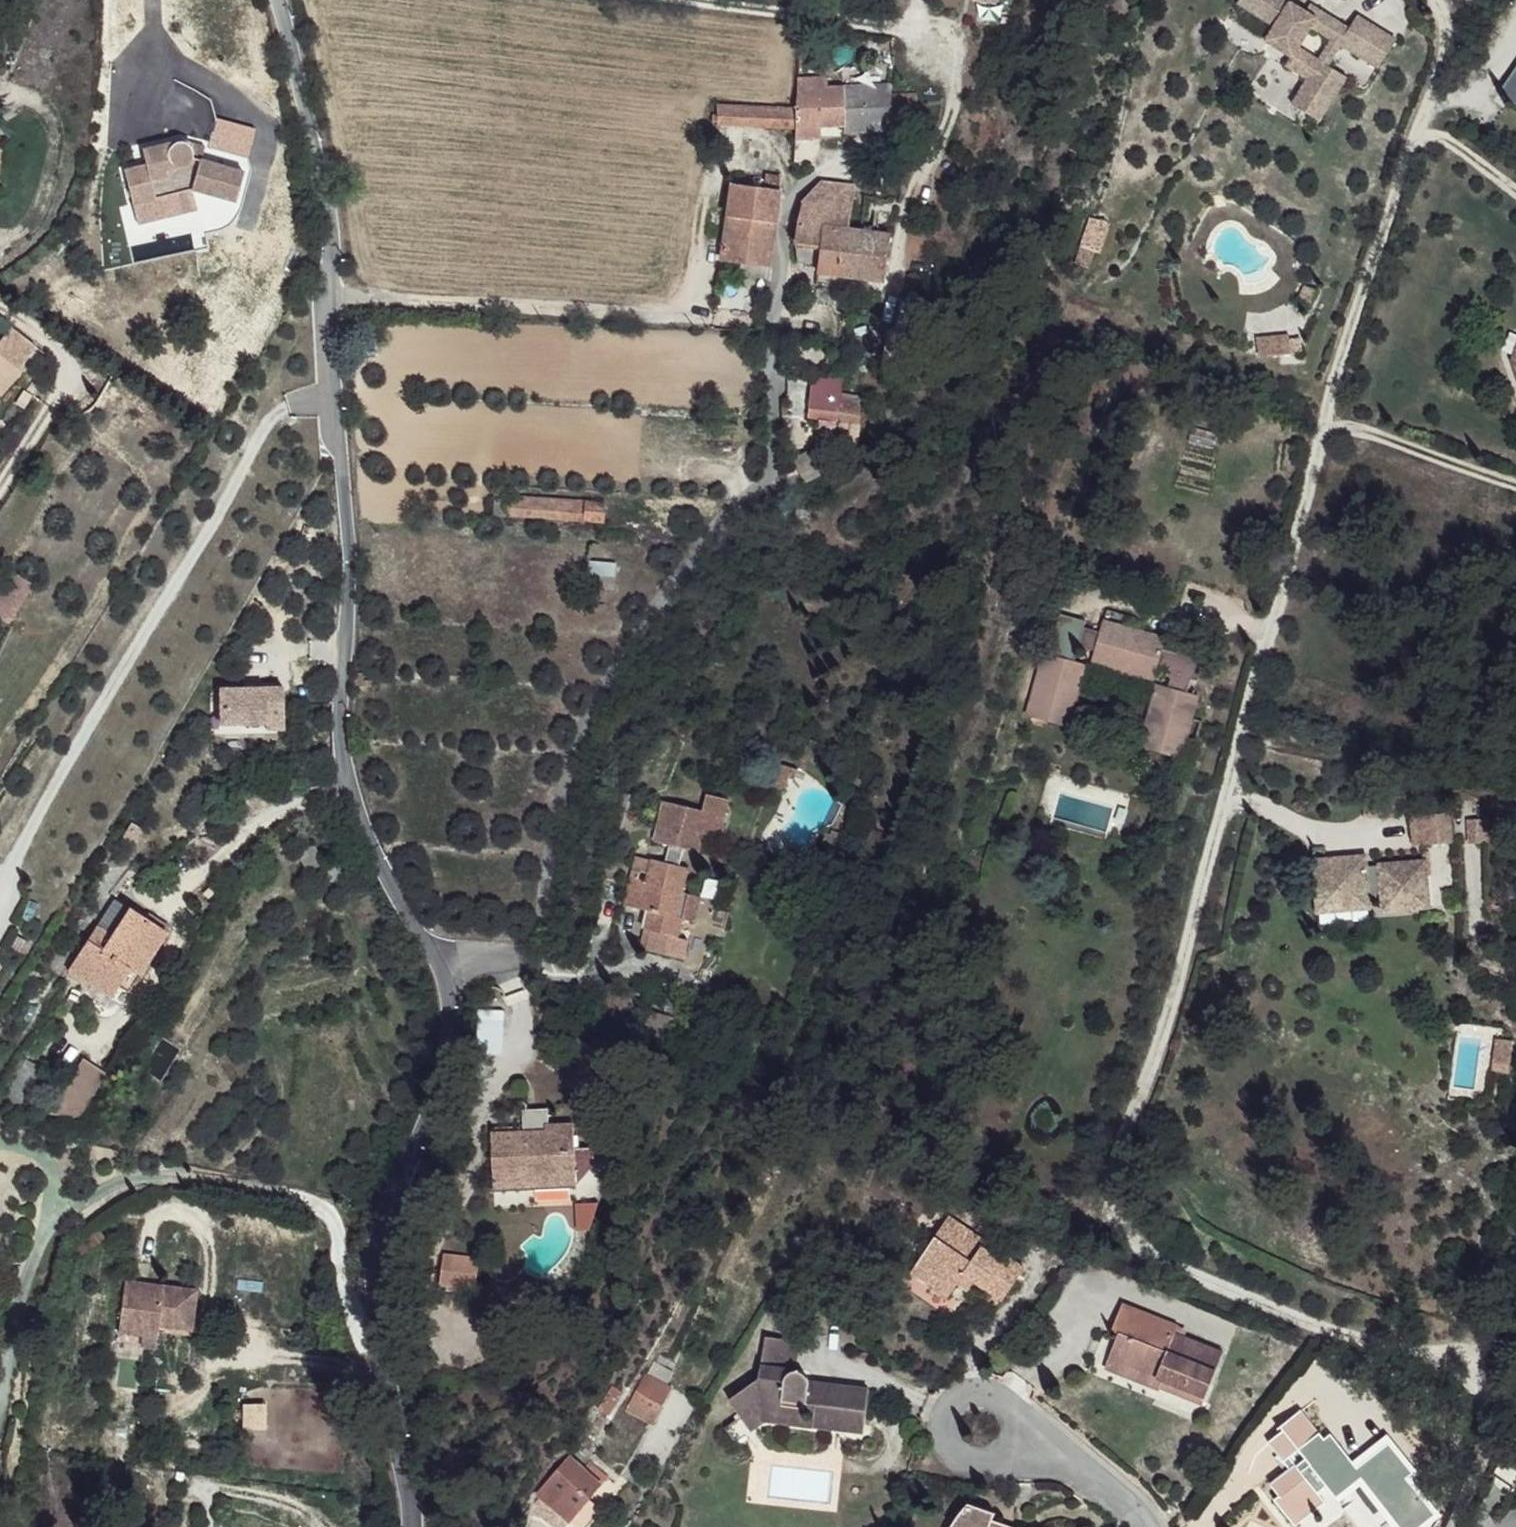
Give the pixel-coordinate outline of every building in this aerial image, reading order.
[(1249,12),(1289,33),(1281,48),(1306,62),(1312,53),(1324,30),(1346,42),(1334,65),(1325,83),(1310,109),(1339,124),(1363,79),(1343,69),(1355,47),(1394,68),(1410,39),(1370,17),(1362,31),(1348,24),(1346,29),(1336,23),(1339,18),(1322,9),(1318,17),(1302,9),(1303,7),(1290,0),(1256,0),(1249,12)] [(1339,18),(1336,23),(1346,29),(1348,24),(1339,18)] [(1306,62),(1299,69),(1325,83),(1334,65),(1312,53),(1306,62)] [(1499,94),(1515,104),(1515,68),(1499,94)] [(827,76),(798,77),(796,110),(796,126),(821,127),(846,125),(847,133),(928,129),(924,104),(918,105),(917,95),(893,96),(891,84),(828,86),(827,76)] [(719,123),(796,126),(796,110),(719,105),(719,123)] [(822,139),(821,127),(796,126),(796,140),(822,139)] [(137,222),(135,212),(133,205),(195,189),(250,205),(259,175),(194,158),(195,154),(197,151),(195,147),(191,143),(187,141),(144,151),(146,165),(124,170),(129,198),(116,202),(120,227),(137,222)] [(252,160),(191,143),(195,147),(197,151),(195,154),(194,158),(259,175),(260,172),(252,160)] [(765,189),(732,185),(721,262),(745,265),(743,278),(768,281),(781,177),(766,175),(765,189)] [(818,274),(854,278),(860,232),(846,230),(854,188),(823,185),(803,205),(795,245),(799,264),(820,267),(818,274)] [(133,205),(135,212),(195,197),(247,213),(250,205),(195,189),(133,205)] [(1101,242),(1107,222),(1089,217),(1083,237),(1101,242)] [(860,232),(854,278),(884,281),(889,236),(860,232)] [(41,347),(12,323),(0,337),(0,395),(41,347)] [(1258,353),(1302,350),(1300,331),(1257,334),(1258,353)] [(817,373),(813,400),(837,402),(840,390),(841,376),(817,373)] [(836,419),(837,402),(813,400),(811,416),(836,419)] [(861,406),(837,402),(836,419),(858,422),(861,406)] [(604,504),(508,498),(507,515),(603,520),(604,504)] [(590,561),(589,575),(616,578),(617,563),(590,561)] [(0,579),(0,617),(9,622),(30,583),(5,570),(0,579)] [(616,578),(589,575),(587,587),(615,588),(616,578)] [(1071,668),(1073,669),(1080,652),(1086,633),(1090,624),(1066,614),(1053,650),(1059,654),(1056,660),(1050,658),(1049,662),(1042,658),(1026,713),(1031,715),(1028,722),(1057,734),(1073,691),(1064,687),(1071,668)] [(1105,625),(1103,632),(1123,637),(1124,630),(1105,625)] [(1123,637),(1103,632),(1102,638),(1086,633),(1080,652),(1095,658),(1097,655),(1115,659),(1112,670),(1154,683),(1156,676),(1162,678),(1165,680),(1168,683),(1170,687),(1168,694),(1161,693),(1150,732),(1156,733),(1150,755),(1171,761),(1174,752),(1184,755),(1188,741),(1182,740),(1193,700),(1187,698),(1191,686),(1197,688),(1199,678),(1199,671),(1199,667),(1198,663),(1195,658),(1178,654),(1176,662),(1161,658),(1163,650),(1141,644),(1143,636),(1124,630),(1123,637)] [(1166,642),(1143,636),(1141,644),(1163,650),(1166,642)] [(1093,665),(1112,670),(1115,659),(1097,655),(1095,658),(1093,665)] [(1080,671),(1073,669),(1071,668),(1064,687),(1073,691),(1080,671)] [(354,674),(355,687),(372,687),(372,681),(364,681),(363,675),(354,674)] [(284,729),(282,677),(215,681),(217,733),(284,729)] [(1200,701),(1193,700),(1182,740),(1188,741),(1200,701)] [(1156,733),(1150,732),(1144,753),(1150,755),(1156,733)] [(1181,764),(1184,755),(1174,752),(1171,761),(1181,764)] [(800,770),(781,765),(773,791),(785,794),(790,778),(797,780),(800,770)] [(678,896),(684,896),(689,870),(680,868),(685,849),(699,853),(704,835),(722,839),(729,801),(707,796),(703,811),(667,803),(657,843),(669,846),(664,864),(637,858),(626,906),(649,911),(646,929),(653,931),(649,951),(686,960),(690,941),(680,939),(685,919),(680,917),(672,916),(678,896)] [(1420,825),(1424,853),(1439,851),(1435,823),(1420,825)] [(1395,828),(1399,856),(1424,853),(1420,825),(1395,828)] [(1307,872),(1310,906),(1358,901),(1372,899),(1374,915),(1415,910),(1411,870),(1369,875),(1370,880),(1356,882),(1354,867),(1307,872)] [(680,917),(684,896),(678,896),(672,916),(680,917)] [(125,914),(129,908),(115,899),(68,972),(112,998),(131,968),(140,974),(168,932),(146,918),(141,925),(125,914)] [(1312,918),(1359,913),(1358,901),(1310,906),(1312,918)] [(146,918),(129,908),(125,914),(141,925),(146,918)] [(653,931),(646,929),(641,950),(649,951),(653,931)] [(1483,1068),(1499,1070),(1503,1046),(1487,1044),(1483,1068)] [(77,1054),(51,1108),(80,1121),(105,1068),(77,1054)] [(41,1070),(27,1062),(6,1098),(18,1109),(41,1070)] [(1483,1068),(1482,1076),(1498,1078),(1499,1070),(1483,1068)] [(539,1125),(540,1134),(541,1157),(542,1168),(528,1168),(529,1176),(566,1174),(566,1153),(575,1152),(574,1123),(539,1125)] [(541,1157),(540,1134),(494,1136),(497,1183),(529,1181),(529,1176),(528,1168),(528,1158),(541,1157)] [(586,1152),(575,1152),(566,1153),(566,1174),(529,1176),(529,1181),(529,1190),(587,1186),(586,1152)] [(528,1158),(528,1168),(542,1168),(541,1157),(528,1158)] [(576,1197),(576,1223),(593,1223),(593,1197),(576,1197)] [(951,1217),(918,1266),(940,1282),(936,1288),(950,1297),(959,1285),(964,1276),(975,1283),(1003,1303),(1026,1268),(1006,1255),(1002,1261),(983,1249),(987,1241),(951,1217)] [(445,1255),(441,1282),(473,1287),(477,1260),(445,1255)] [(940,1282),(918,1266),(914,1273),(936,1288),(940,1282)] [(969,1293),(975,1283),(964,1276),(959,1285),(969,1293)] [(950,1297),(936,1288),(932,1292),(947,1302),(950,1297)] [(202,1298),(133,1289),(127,1338),(148,1340),(149,1327),(165,1328),(165,1333),(196,1337),(202,1298)] [(1121,1333),(1111,1361),(1162,1381),(1159,1388),(1203,1406),(1224,1353),(1177,1335),(1179,1327),(1124,1306),(1115,1331),(1121,1333)] [(165,1328),(149,1327),(148,1340),(163,1342),(165,1333),(165,1328)] [(730,1401),(743,1421),(762,1408),(781,1410),(781,1414),(813,1418),(813,1427),(865,1433),(869,1390),(832,1385),(831,1391),(809,1388),(810,1383),(809,1379),(807,1377),(804,1374),(800,1373),(796,1373),(798,1341),(765,1338),(760,1380),(730,1401)] [(1162,1381),(1111,1361),(1108,1368),(1159,1388),(1162,1381)] [(628,1409),(653,1424),(670,1388),(644,1374),(628,1409)] [(832,1385),(810,1383),(809,1388),(831,1391),(832,1385)] [(613,1387),(598,1409),(610,1417),(624,1394),(613,1387)] [(762,1408),(743,1421),(751,1431),(765,1422),(813,1427),(813,1418),(781,1414),(781,1410),(762,1408)] [(1302,1412),(1297,1416),(1307,1429),(1313,1424),(1302,1412)] [(1307,1429),(1297,1416),(1283,1428),(1286,1433),(1271,1444),(1281,1457),(1289,1466),(1292,1470),(1273,1486),(1282,1496),(1277,1500),(1293,1519),(1309,1507),(1314,1512),(1326,1504),(1320,1495),(1330,1488),(1331,1489),(1356,1470),(1344,1454),(1345,1451),(1332,1435),(1320,1445),(1315,1439),(1321,1434),(1313,1424),(1307,1429)] [(1289,1466),(1281,1457),(1277,1460),(1284,1470),(1289,1466)] [(538,1496),(531,1514),(542,1518),(552,1526),(565,1526),(568,1523),(587,1502),(601,1486),(606,1480),(588,1463),(582,1470),(570,1459),(538,1496)] [(1345,1510),(1358,1526),(1375,1526),(1355,1501),(1345,1510)] [(587,1502),(568,1523),(573,1526),(588,1526),(599,1513),(587,1502)] [(992,1521),(995,1513),(968,1504),(952,1526),(1007,1526),(992,1521)] [(1309,1507),(1293,1519),(1297,1525),(1314,1512),(1309,1507)]
